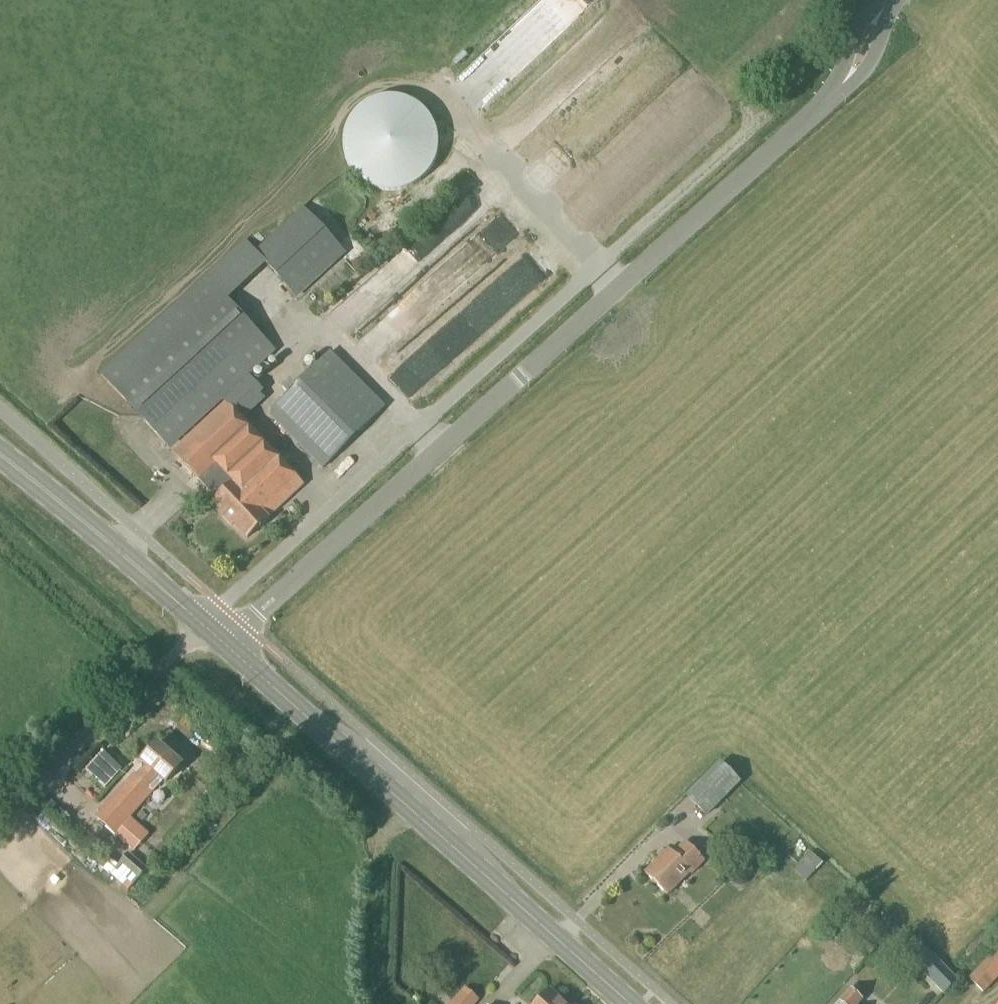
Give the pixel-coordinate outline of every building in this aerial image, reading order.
[(422,189),(434,178),(442,163),(445,147),(442,130),(435,117),(424,107),(410,100),(394,98),(379,101),(366,108),(355,119),(348,134),(347,151),(351,167),(360,181),(374,191),(390,196),(406,195),(422,189)] [(496,174),(431,238),(449,257),(515,194),(496,174)] [(345,254),(303,208),(255,252),(245,242),(99,376),(216,500),(213,503),(247,540),(268,520),(304,486),(279,459),(242,421),(264,400),(259,395),(263,392),(249,377),(276,352),(228,301),(266,266),(296,300),(345,254)] [(465,285),(456,269),(429,284),(438,301),(465,285)] [(322,470),(385,408),(329,352),(271,410),(270,418),(322,470)] [(165,784),(181,766),(156,744),(140,762),(145,766),(134,778),(132,776),(93,820),(113,837),(153,794),(150,792),(161,780),(165,784)] [(706,818),(740,783),(720,762),(685,797),(706,818)] [(182,808),(187,802),(180,796),(175,802),(182,808)] [(704,862),(684,843),(672,855),(668,851),(644,875),(666,896),(688,874),(691,876),(704,862)] [(805,882),(822,864),(809,852),(793,870),(805,882)] [(128,892),(134,884),(146,870),(128,854),(109,876),(128,892)] [(927,953),(911,937),(898,950),(915,966),(914,967),(942,996),(958,980),(929,952),(927,953)] [(997,979),(997,948),(968,979),(983,994),(997,979)] [(858,965),(864,959),(858,953),(852,959),(858,965)] [(479,1000),(464,988),(451,1003),(476,1003),(479,1000)] [(862,1001),(850,990),(837,1003),(859,1003),(862,1001)] [(549,991),(538,1003),(564,1003),(549,991)]
